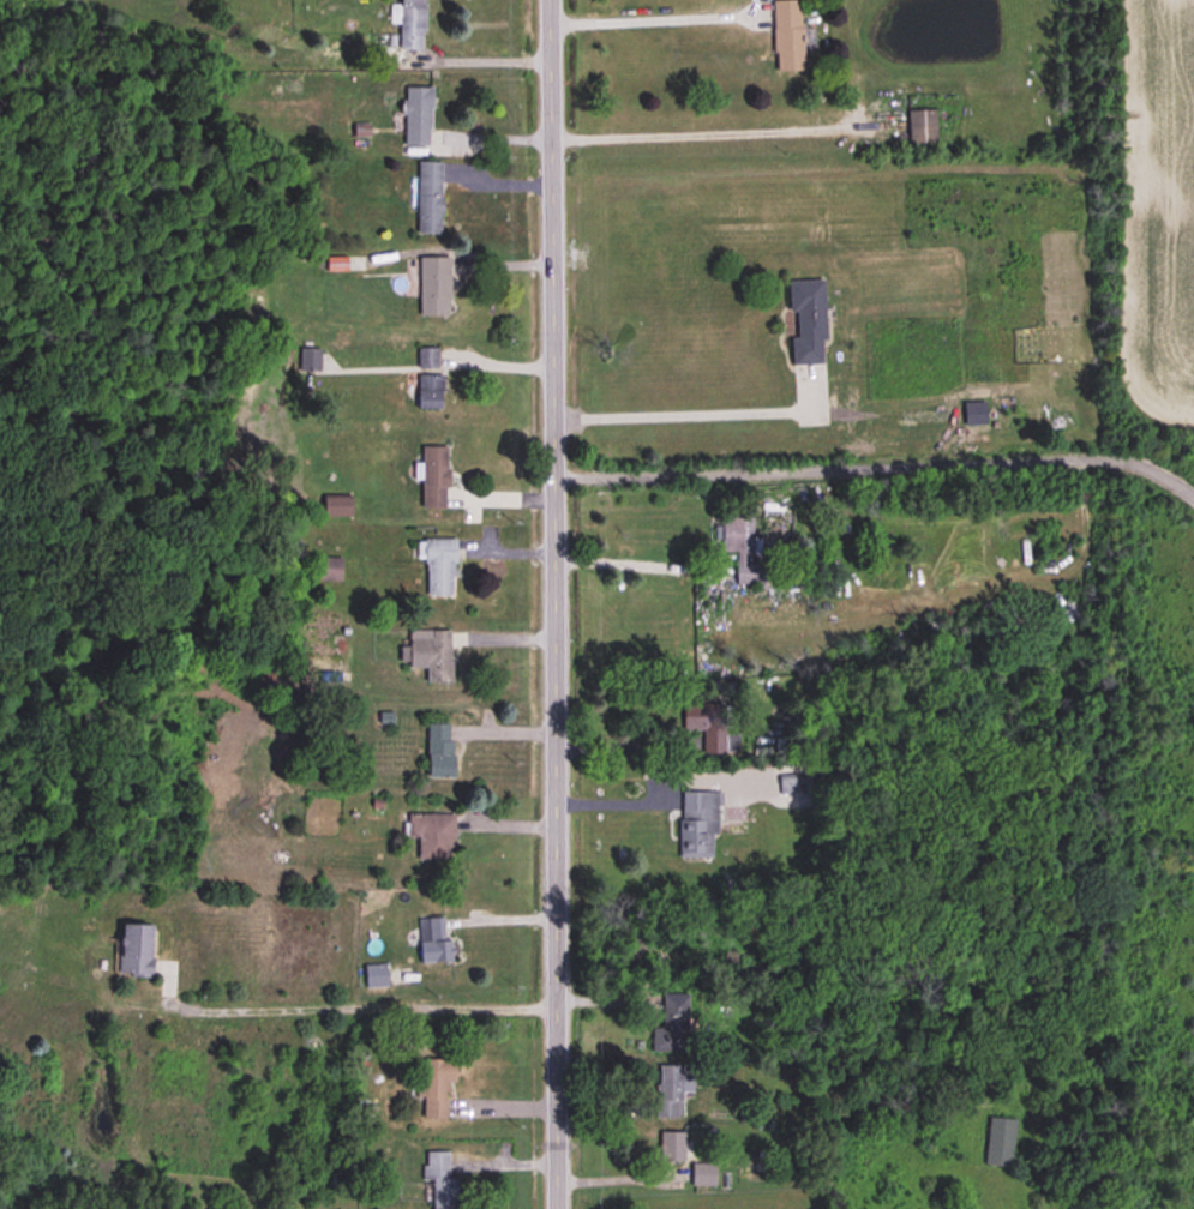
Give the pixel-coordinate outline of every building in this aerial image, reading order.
[(425,50),(425,0),(400,0),(400,7),(391,7),(391,24),(399,25),(399,50),(425,50)] [(773,2),(774,73),(802,73),(801,2),(773,2)] [(430,147),(430,88),(404,88),(404,147),(430,147)] [(935,112),(908,112),(908,146),(935,146),(935,112)] [(441,234),(441,162),(417,162),(417,234),(441,234)] [(449,257),(418,257),(418,316),(449,316),(449,257)] [(346,258),(326,258),(326,271),(346,271),(346,258)] [(822,280),(790,281),(792,337),(791,337),(792,364),(825,363),(822,280)] [(419,368),(437,368),(437,350),(419,350),(419,368)] [(417,409),(441,409),(441,374),(417,374),(417,409)] [(986,426),(986,402),(964,402),(964,426),(986,426)] [(446,447),(422,447),(422,507),(446,507),(446,447)] [(351,516),(351,498),(323,498),(323,516),(351,516)] [(753,518),(722,518),(722,552),(736,552),(736,583),(767,584),(767,564),(753,564),(753,518)] [(425,595),(455,595),(455,539),(425,539),(425,595)] [(342,557),(320,556),(320,580),(341,581),(342,557)] [(425,682),(451,682),(451,630),(409,630),(409,668),(425,668),(425,682)] [(704,754),(725,754),(725,705),(683,705),(683,730),(704,730),(704,754)] [(427,778),(452,778),(452,723),(427,723),(427,778)] [(680,859),(716,859),(716,793),(680,792),(680,859)] [(453,862),(453,814),(407,814),(407,838),(418,838),(418,862),(453,862)] [(452,962),(451,939),(445,939),(444,917),(419,918),(420,962),(452,962)] [(152,925),(118,925),(118,977),(152,978),(152,925)] [(365,965),(365,987),(387,987),(387,965),(365,965)] [(652,1052),(686,1053),(688,1001),(665,1000),(664,1029),(653,1028),(652,1052)] [(447,1118),(447,1082),(454,1082),(454,1058),(424,1058),(424,1087),(422,1087),(422,1118),(447,1118)] [(657,1118),(682,1118),(683,1092),(692,1092),(692,1066),(657,1066),(657,1118)] [(1016,1120),(989,1117),(984,1164),(1011,1167),(1016,1120)] [(659,1132),(659,1162),(685,1162),(685,1132),(659,1132)] [(432,1208),(458,1208),(458,1177),(450,1177),(450,1151),(425,1151),(425,1180),(432,1180),(432,1208)] [(716,1165),(692,1165),(692,1186),(716,1186),(716,1165)]
